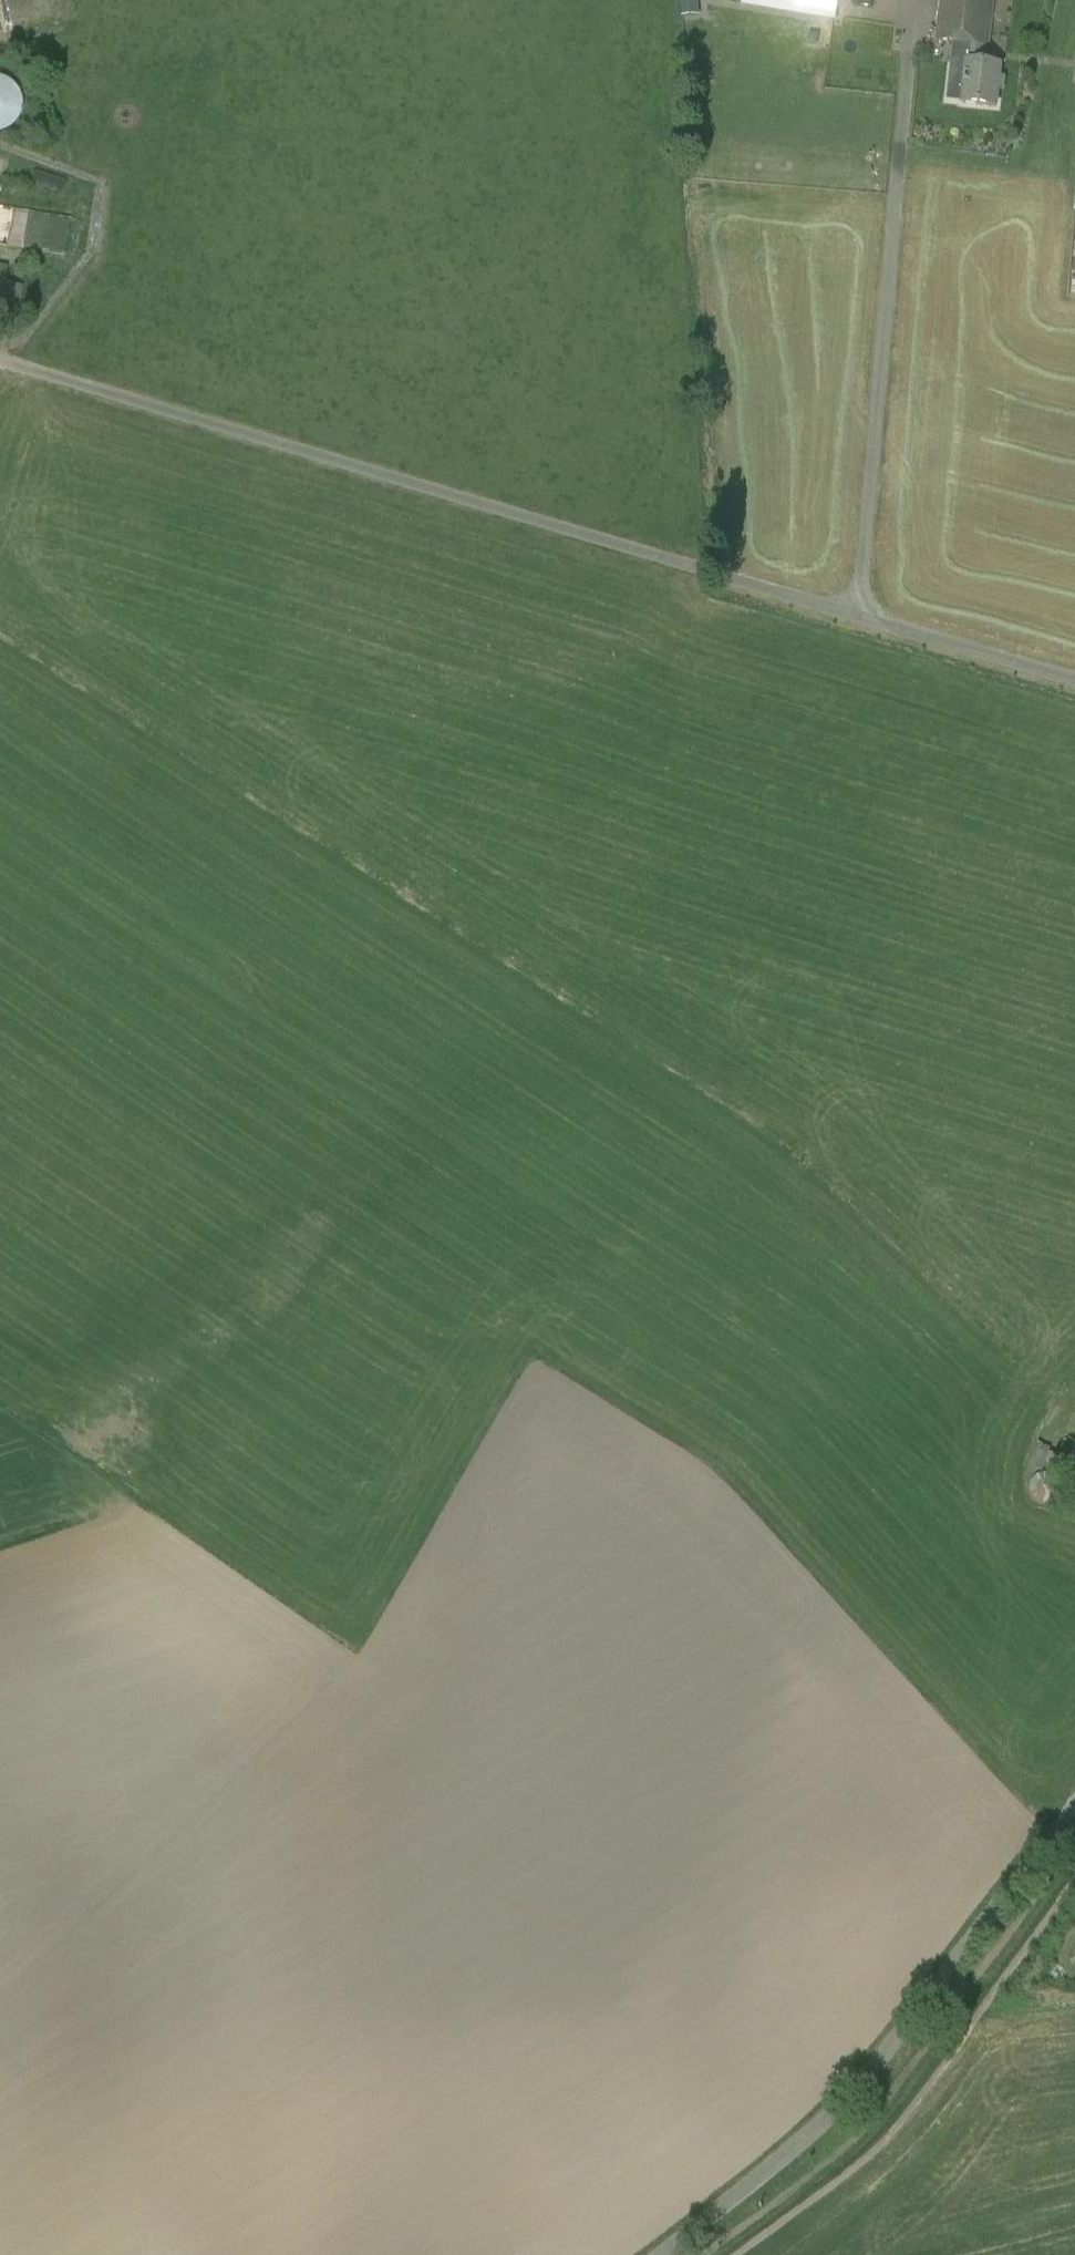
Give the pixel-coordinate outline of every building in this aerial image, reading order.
[(836,20),(839,0),(743,0),(742,6),(836,20)] [(935,42),(952,44),(946,101),(962,103),(962,104),(997,107),(1002,65),(983,63),(985,46),(990,46),(995,0),(939,0),(935,42)] [(831,38),(831,22),(806,21),(806,37),(831,38)] [(4,131),(12,126),(18,119),(21,110),(21,101),(18,92),(13,84),(5,79),(0,77),(0,132),(4,131)] [(39,212),(38,249),(75,250),(76,213),(39,212)] [(0,265),(0,332),(16,334),(25,288),(5,284),(7,267),(0,265)] [(1069,1397),(1067,1395),(1053,1431),(1058,1433),(1052,1446),(1051,1445),(1050,1448),(1038,1443),(1029,1465),(1074,1483),(1074,1382),(1069,1397)] [(1064,1501),(1061,1508),(1074,1514),(1074,1506),(1064,1501)]
